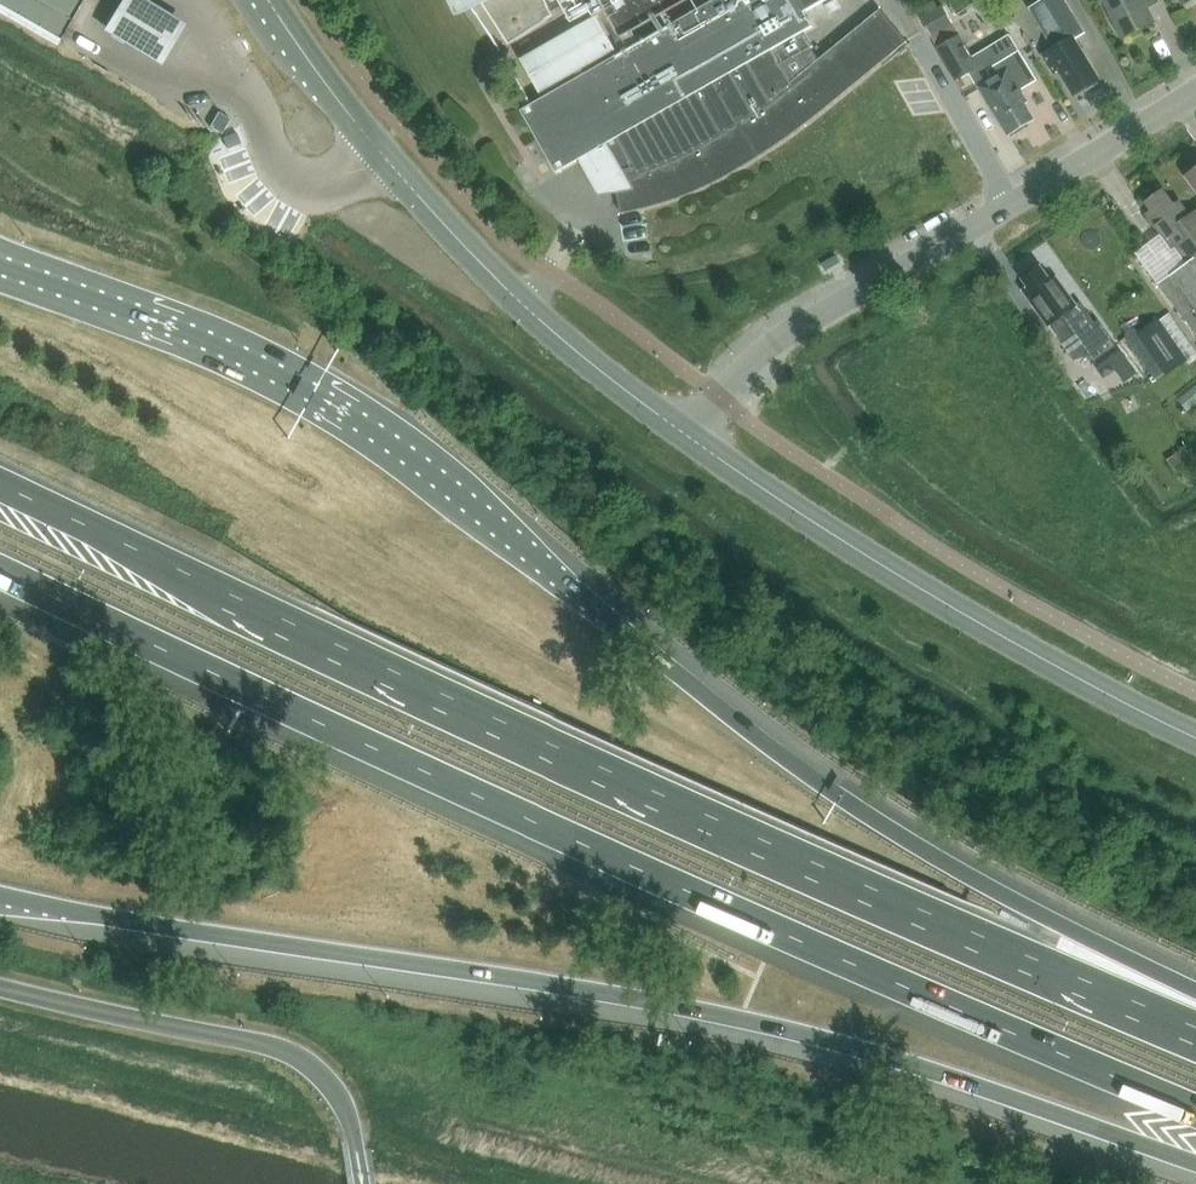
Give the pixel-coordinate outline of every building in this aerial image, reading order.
[(59,42),(64,32),(72,19),(39,0),(0,0),(0,8),(59,42)] [(145,0),(126,0),(106,33),(163,68),(188,26),(145,0)] [(459,15),(484,3),(510,44),(555,16),(547,0),(452,0),(459,15)] [(522,110),(557,172),(606,144),(621,170),(614,171),(622,213),(622,212),(623,212),(624,212),(625,212),(626,212),(627,212),(628,211),(629,211),(630,211),(631,211),(632,211),(633,211),(633,210),(634,210),(635,210),(636,210),(637,210),(638,209),(639,209),(640,209),(641,209),(642,209),(642,208),(643,208),(644,208),(645,208),(646,208),(646,207),(647,207),(648,207),(649,207),(650,207),(650,206),(651,206),(652,206),(653,206),(654,206),(654,205),(655,205),(656,205),(657,205),(658,204),(659,204),(660,204),(661,204),(661,203),(662,203),(663,203),(664,203),(664,202),(665,202),(666,202),(667,202),(668,201),(669,201),(670,201),(671,200),(672,200),(673,200),(673,199),(674,199),(675,199),(676,199),(677,198),(678,198),(679,198),(679,197),(680,197),(681,197),(682,196),(683,196),(684,196),(684,195),(685,195),(686,195),(687,195),(687,194),(688,194),(689,194),(690,193),(691,193),(692,192),(693,192),(694,192),(694,191),(695,191),(696,191),(697,190),(698,190),(699,189),(700,189),(701,189),(701,188),(702,188),(703,188),(703,187),(704,187),(705,187),(706,186),(707,186),(708,185),(709,185),(710,185),(710,184),(711,184),(712,183),(713,183),(714,183),(714,182),(715,182),(716,181),(717,181),(718,181),(718,180),(719,180),(720,179),(721,179),(722,178),(723,178),(724,177),(725,177),(726,176),(727,176),(727,175),(728,175),(729,175),(730,174),(731,174),(731,173),(732,173),(733,172),(734,172),(735,172),(735,171),(736,171),(737,170),(738,170),(738,169),(739,169),(740,168),(741,168),(742,167),(743,167),(743,166),(744,166),(745,166),(745,165),(746,165),(747,164),(748,164),(749,163),(750,163),(750,162),(751,162),(752,161),(753,161),(753,160),(754,160),(755,159),(756,158),(757,158),(758,158),(758,157),(759,157),(759,156),(760,156),(761,155),(762,155),(762,154),(763,154),(764,154),(764,153),(765,153),(766,152),(767,152),(767,151),(768,151),(769,150),(770,150),(770,149),(771,149),(772,148),(773,148),(773,147),(774,147),(775,146),(776,146),(776,145),(777,145),(778,144),(779,144),(779,143),(780,143),(781,142),(782,141),(783,141),(783,140),(784,140),(785,139),(786,139),(786,138),(787,138),(788,137),(789,137),(789,136),(790,136),(791,135),(792,135),(792,134),(793,134),(794,133),(795,132),(796,132),(796,131),(797,131),(798,130),(799,130),(799,129),(800,129),(801,128),(802,127),(803,126),(804,126),(804,125),(805,125),(806,124),(807,123),(808,123),(808,122),(809,122),(810,121),(811,121),(811,120),(812,120),(812,119),(813,119),(814,118),(815,117),(816,116),(817,116),(817,115),(818,115),(819,114),(820,114),(820,113),(821,113),(821,112),(822,112),(823,111),(908,42),(881,9),(791,82),(781,64),(813,46),(805,31),(814,26),(806,12),(827,0),(715,0),(522,110)] [(571,19),(606,9),(622,38),(689,0),(560,0),(571,19)] [(1074,95),(1100,79),(1075,38),(1085,33),(1065,0),(1045,0),(1039,4),(1047,19),(1040,23),(1055,49),(1049,53),(1074,95)] [(1147,9),(1160,2),(1159,0),(1106,0),(1125,36),(1153,22),(1147,9)] [(618,52),(598,18),(524,60),(543,94),(618,52)] [(961,34),(954,22),(931,36),(937,46),(935,48),(956,82),(978,69),(958,36),(961,34)] [(980,86),(1009,134),(1034,119),(1024,103),(1027,101),(1020,90),(1038,80),(1019,50),(987,70),(993,78),(980,86)] [(210,127),(222,134),(230,119),(218,112),(210,127)] [(1187,176),(1195,189),(1195,170),(1187,176)] [(1146,202),(1153,211),(1148,215),(1173,250),(1185,266),(1171,277),(1167,272),(1158,280),(1162,284),(1195,332),(1195,213),(1192,216),(1182,201),(1176,205),(1164,189),(1146,202)] [(1093,326),(1079,306),(1060,279),(1053,282),(1041,266),(1023,278),(1030,287),(1025,291),(1058,337),(1073,327),(1097,361),(1119,346),(1101,320),(1093,326)] [(1134,332),(1162,378),(1195,356),(1195,339),(1175,306),(1134,332)] [(1137,373),(1131,364),(1119,373),(1125,382),(1137,373)] [(1194,449),(1170,463),(1178,476),(1195,465),(1195,452),(1194,449)]
